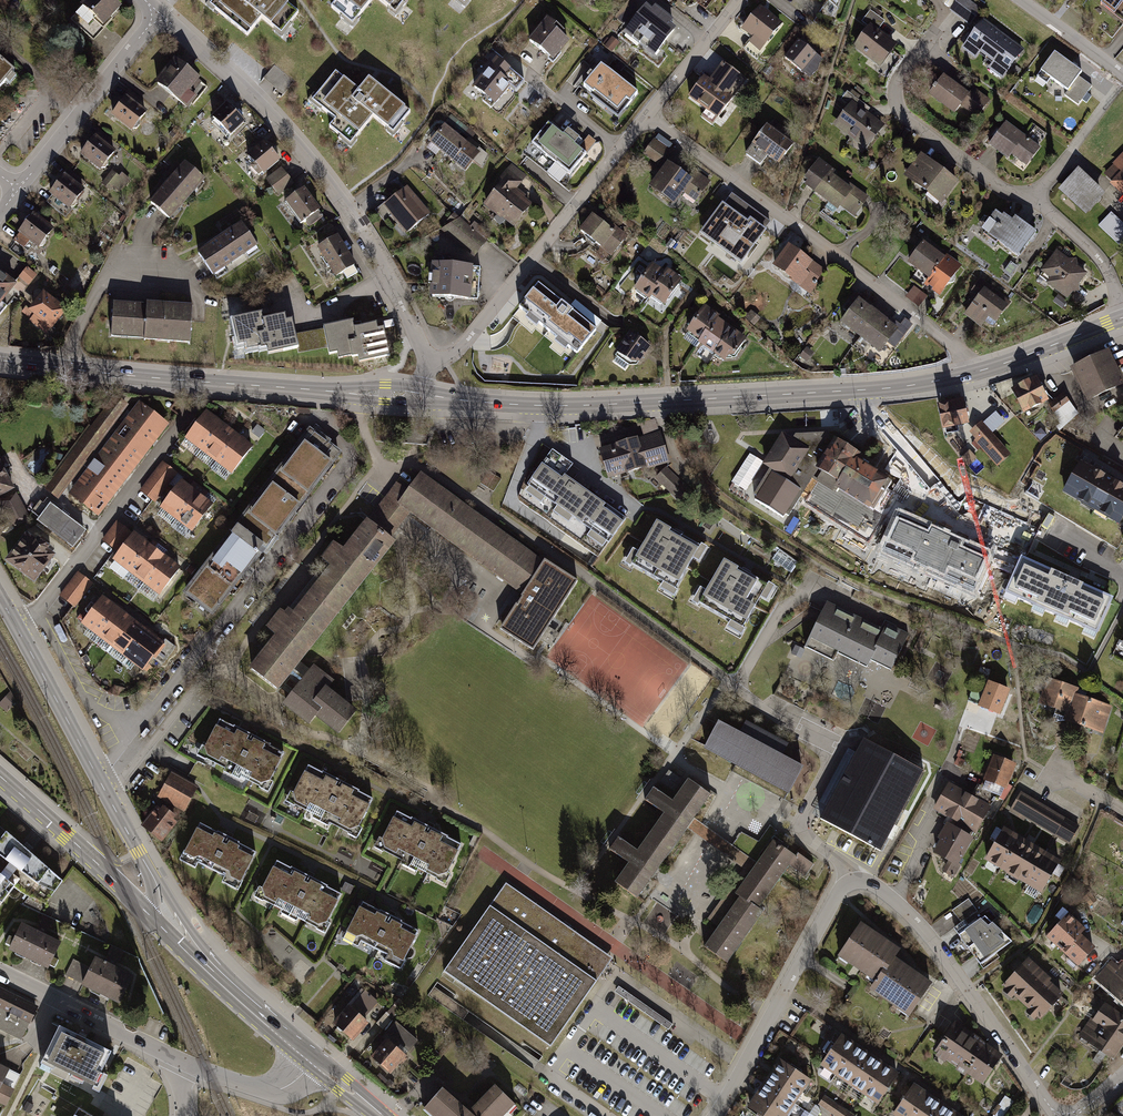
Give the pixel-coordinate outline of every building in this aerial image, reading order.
[(100,31),(118,11),(105,0),(85,0),(76,10),(100,31)] [(206,7),(245,37),(258,20),(279,35),(295,15),(275,0),(212,0),(206,7)] [(336,2),(331,9),(352,26),(373,0),(334,0),(336,2)] [(394,15),(406,0),(375,0),(394,15)] [(982,9),(970,0),(958,0),(949,11),(969,26),(982,9)] [(1104,1),(1101,6),(1114,17),(1122,7),(1122,0),(1103,0),(1104,1)] [(761,50),(783,23),(765,8),(761,5),(742,28),(751,36),(748,39),(761,50)] [(626,32),(640,43),(663,14),(655,7),(651,12),(645,8),(626,32)] [(871,23),(879,29),(885,21),(870,10),(862,21),(869,26),(871,23)] [(663,14),(640,43),(654,55),(674,30),(668,26),(672,21),(663,14)] [(980,54),(987,59),(1005,35),(993,25),(984,19),(962,48),(976,59),(980,54)] [(552,63),(569,43),(543,22),(527,43),(552,63)] [(871,23),(869,26),(853,47),(880,68),(898,44),(879,29),(871,23)] [(1014,41),(1005,35),(987,59),(992,63),(988,68),(1003,79),(1025,50),(1014,41)] [(761,50),(748,39),(742,47),(757,60),(763,52),(761,50)] [(819,70),(823,58),(816,52),(798,39),(784,58),(811,78),(819,70)] [(1057,51),(1038,76),(1048,84),(1052,78),(1069,91),(1079,77),(1084,72),(1075,65),(1057,51)] [(12,71),(0,60),(0,85),(12,71)] [(198,81),(173,60),(153,84),(177,104),(198,81)] [(494,60),(473,87),(494,104),(516,77),(494,60)] [(743,77),(724,62),(710,79),(705,75),(688,97),(719,120),(735,99),(730,94),(743,77)] [(637,94),(601,65),(585,86),(621,115),(637,94)] [(944,74),(929,95),(956,114),(961,106),(978,118),(991,99),(974,87),(970,92),(956,82),(944,74)] [(357,93),(333,75),(311,104),(335,121),(328,130),(350,147),(370,121),(392,137),(408,115),(365,82),(357,93)] [(1092,87),(1079,77),(1069,91),(1065,96),(1078,106),(1092,87)] [(202,80),(192,91),(197,96),(207,85),(202,80)] [(129,134),(145,114),(124,97),(109,116),(129,134)] [(864,109),(853,100),(834,125),(866,150),(885,125),(864,109)] [(243,123),(225,104),(210,119),(227,138),(243,123)] [(1028,166),(1042,147),(1006,121),(998,133),(989,145),(1009,159),(1012,154),(1028,166)] [(550,124),(532,146),(572,177),(589,156),(578,147),(584,139),(570,128),(564,135),(550,124)] [(795,145),(768,124),(745,154),(760,165),(768,156),(770,158),(779,165),(795,145)] [(444,125),(428,143),(462,173),(482,150),(469,138),(465,143),(444,125)] [(660,163),(674,143),(659,133),(645,153),(660,163)] [(113,152),(95,136),(79,155),(97,171),(113,152)] [(278,161),(263,142),(243,158),(259,177),(278,161)] [(1101,174),(1122,195),(1122,152),(1101,174)] [(945,170),(922,153),(904,176),(942,204),(960,181),(945,170)] [(854,217),(869,198),(851,183),(847,180),(845,183),(834,174),(836,171),(820,159),(805,178),(808,181),(805,185),(838,211),(841,207),(854,217)] [(693,182),(667,162),(648,188),(674,207),(682,195),(693,203),(708,181),(699,174),(693,182)] [(183,163),(148,203),(169,220),(203,181),(183,163)] [(513,167),(482,204),(512,228),(532,205),(516,192),(527,178),(513,167)] [(295,186),(281,168),(266,180),(280,197),(295,186)] [(1105,193),(1078,168),(1058,189),(1085,214),(1105,193)] [(116,195),(129,180),(121,173),(118,176),(111,170),(100,181),(116,195)] [(83,191),(62,176),(48,194),(69,209),(83,191)] [(382,206),(405,234),(430,214),(407,186),(382,206)] [(319,210),(304,188),(283,202),(298,224),(319,210)] [(741,264),(771,222),(732,195),(702,236),(741,264)] [(627,237),(594,210),(577,231),(609,258),(627,237)] [(1020,257),(1038,232),(1017,216),(1016,218),(1014,220),(1005,213),(1004,215),(997,210),(983,229),(1020,257)] [(35,250),(52,229),(32,212),(14,233),(35,250)] [(1111,212),(1098,226),(1121,247),(1122,245),(1122,223),(1111,212)] [(241,224),(196,252),(211,276),(256,247),(241,224)] [(355,266),(337,234),(315,247),(332,279),(355,266)] [(929,280),(947,258),(943,255),(925,241),(907,263),(929,280)] [(811,292),(827,270),(789,243),(787,246),(773,265),(811,292)] [(1080,284),(1089,273),(1079,265),(1077,258),(1070,259),(1058,250),(1038,276),(1069,299),(1074,293),(1081,292),(1080,284)] [(947,258),(929,280),(925,285),(939,296),(963,266),(952,258),(949,255),(947,258)] [(472,268),(430,264),(427,298),(468,302),(472,268)] [(652,265),(634,290),(652,302),(655,298),(667,306),(685,280),(668,268),(664,273),(652,265)] [(17,284),(0,270),(0,304),(17,284)] [(997,322),(1012,302),(980,279),(972,289),(979,295),(964,315),(979,326),(982,328),(990,317),(997,322)] [(600,329),(538,281),(516,309),(578,357),(600,329)] [(914,286),(906,297),(920,307),(928,296),(914,286)] [(65,310),(42,291),(26,311),(49,330),(65,310)] [(1058,295),(1053,301),(1063,309),(1068,302),(1058,295)] [(865,302),(860,298),(841,323),(861,338),(880,313),(865,302)] [(192,310),(113,304),(111,338),(189,343),(192,310)] [(745,339),(703,307),(685,329),(728,362),(745,339)] [(262,311),(225,319),(232,351),(240,349),(241,355),(262,350),(264,358),(298,350),(291,317),(285,318),(284,313),(263,317),(262,311)] [(895,324),(880,313),(861,338),(882,353),(895,335),(900,340),(906,332),(895,324)] [(353,319),(317,326),(324,357),(333,355),(334,362),(353,358),(354,365),(390,358),(383,325),(377,327),(375,321),(355,325),(353,319)] [(636,367),(650,347),(631,333),(616,353),(636,367)] [(1069,369),(1085,404),(1122,386),(1122,383),(1108,351),(1069,369)] [(1036,377),(1009,391),(1021,415),(1048,401),(1036,377)] [(1075,413),(1062,396),(1049,406),(1062,423),(1075,413)] [(126,407),(114,398),(45,491),(57,500),(126,407)] [(962,399),(935,404),(940,430),(967,425),(962,399)] [(168,425),(140,404),(70,496),(98,517),(168,425)] [(997,411),(985,421),(995,432),(1006,421),(997,411)] [(222,424),(206,412),(186,437),(202,449),(222,424)] [(995,466),(1008,455),(980,422),(966,433),(995,466)] [(237,436),(222,424),(202,449),(217,461),(237,436)] [(342,454),(310,429),(178,593),(210,619),(342,454)] [(660,432),(598,449),(607,479),(669,462),(660,432)] [(252,447),(237,436),(217,461),(232,473),(252,447)] [(821,461),(782,436),(761,469),(773,476),(755,505),(786,525),(820,473),(815,470),(821,461)] [(821,461),(815,470),(820,473),(836,484),(834,488),(871,511),(889,483),(855,461),(858,455),(834,440),(821,461)] [(968,465),(978,457),(971,449),(961,457),(968,465)] [(573,466),(552,451),(528,486),(610,544),(627,520),(565,477),(573,466)] [(1081,462),(1062,495),(1120,528),(1122,522),(1122,486),(1081,462)] [(153,501),(175,474),(163,464),(140,491),(153,501)] [(666,466),(654,478),(680,503),(691,491),(666,466)] [(0,467),(0,498),(13,492),(0,467)] [(517,590),(540,556),(421,471),(407,489),(404,494),(397,504),(407,512),(517,590)] [(407,489),(395,480),(367,518),(390,535),(407,512),(397,504),(404,494),(407,489)] [(197,494),(181,482),(161,507),(177,519),(197,494)] [(212,505),(197,494),(177,519),(192,531),(212,505)] [(16,495),(0,503),(0,504),(12,528),(28,520),(16,495)] [(83,534),(49,506),(35,522),(70,550),(83,534)] [(881,551),(973,592),(990,553),(898,513),(881,551)] [(247,667),(275,690),(278,685),(298,662),(395,541),(390,535),(367,518),(365,517),(340,547),(330,540),(315,559),(326,568),(284,618),(275,611),(260,628),(272,637),(247,667)] [(676,589),(700,546),(658,522),(634,565),(676,589)] [(115,549),(128,533),(116,523),(103,540),(115,549)] [(149,545),(133,533),(114,558),(129,571),(149,545)] [(52,557),(24,534),(2,561),(30,584),(52,557)] [(164,557),(149,545),(129,571),(144,582),(164,557)] [(792,571),(799,561),(780,549),(774,558),(792,571)] [(517,590),(494,624),(534,651),(581,580),(541,554),(540,556),(517,590)] [(1116,596),(1021,554),(1000,600),(1095,643),(1116,596)] [(179,569),(164,557),(144,582),(159,594),(179,569)] [(744,628),(768,585),(726,562),(701,604),(744,628)] [(72,609),(91,584),(77,573),(58,598),(72,609)] [(118,610),(102,598),(82,623),(98,635),(118,610)] [(881,630),(826,603),(809,639),(867,667),(870,660),(891,670),(909,635),(884,623),(881,630)] [(133,621),(118,610),(98,635),(113,647),(133,621)] [(148,633),(133,621),(113,647),(128,658),(148,633)] [(162,645),(148,633),(128,658),(143,670),(153,656),(163,664),(175,648),(166,641),(162,645)] [(307,669),(298,662),(278,685),(288,693),(307,669)] [(335,737),(355,712),(324,687),(331,679),(312,664),(307,669),(288,693),(279,705),(306,726),(312,719),(335,737)] [(1076,690),(1048,681),(1041,703),(1069,712),(1074,696),(1076,690)] [(1000,717),(1010,691),(988,682),(977,708),(1000,717)] [(0,703),(0,707),(6,713),(16,702),(10,692),(0,703)] [(1112,707),(1074,696),(1069,712),(1065,723),(1103,735),(1112,707)] [(783,797),(800,769),(782,759),(789,745),(746,721),(737,736),(715,724),(700,750),(783,797)] [(284,755),(218,722),(199,759),(265,792),(284,755)] [(864,742),(819,824),(833,831),(880,857),(925,776),(864,742)] [(1005,789),(1015,763),(993,755),(983,780),(1005,789)] [(328,777),(306,766),(287,804),(305,813),(354,837),(373,799),(328,777)] [(182,819),(195,794),(169,780),(156,805),(182,819)] [(694,819),(710,796),(687,780),(671,802),(655,790),(645,804),(662,815),(636,851),(618,839),(608,853),(626,865),(613,882),(637,899),(686,829),(694,819)] [(989,806),(947,784),(932,811),(975,833),(989,806)] [(1078,825),(1020,792),(1008,812),(1067,845),(1078,825)] [(164,840),(176,823),(155,808),(143,824),(164,840)] [(462,846),(395,813),(376,851),(443,884),(462,846)] [(686,829),(748,872),(755,862),(694,819),(686,829)] [(255,854),(198,825),(181,858),(237,887),(255,854)] [(956,865),(971,838),(946,825),(931,852),(956,865)] [(1003,872),(1023,839),(1014,834),(1004,828),(984,860),(1003,872)] [(63,885),(5,835),(0,841),(0,910),(14,892),(23,899),(29,902),(23,909),(39,916),(63,885)] [(1022,883),(1042,851),(1033,845),(1023,839),(1003,872),(1022,883)] [(702,948),(724,964),(735,949),(737,950),(763,914),(758,910),(789,866),(805,877),(813,866),(795,853),(793,856),(770,841),(755,862),(748,872),(732,894),(737,898),(702,948)] [(1041,894),(1061,862),(1052,856),(1042,851),(1022,883),(1041,894)] [(340,894),(273,861),(254,899),(321,932),(340,894)] [(505,886),(442,976),(549,1050),(597,980),(581,969),(588,958),(595,948),(505,886)] [(978,911),(969,900),(951,914),(960,925),(978,911)] [(416,933),(363,905),(345,938),(398,966),(416,933)] [(960,925),(952,932),(967,950),(993,930),(978,911),(960,925)] [(1049,937),(1064,951),(1079,935),(1083,931),(1068,916),(1049,937)] [(37,936),(22,929),(15,941),(9,938),(4,949),(10,952),(8,957),(45,975),(47,970),(53,973),(58,962),(52,959),(58,947),(45,940),(49,933),(50,931),(52,932),(56,924),(43,918),(39,926),(41,927),(40,930),(37,936)] [(863,924),(838,959),(877,986),(897,958),(902,951),(863,924)] [(967,950),(980,968),(1006,947),(993,930),(967,950)] [(1079,935),(1064,951),(1078,964),(1093,948),(1079,935)] [(612,960),(595,948),(588,958),(581,969),(597,980),(612,960)] [(106,967),(92,961),(89,969),(73,962),(65,979),(80,986),(79,989),(118,1007),(131,979),(115,971),(117,966),(118,963),(120,964),(124,955),(112,949),(108,958),(109,959),(108,962),(106,967)] [(877,986),(872,992),(911,1020),(936,986),(897,958),(877,986)] [(1052,980),(1028,958),(1002,986),(1040,1021),(1064,996),(1049,982),(1052,980)] [(1117,967),(1110,960),(1093,978),(1122,1008),(1122,961),(1117,967)] [(674,1026),(618,988),(612,996),(668,1034),(674,1026)] [(383,1008),(363,990),(331,1027),(351,1045),(383,1008)] [(38,1011),(30,1007),(0,992),(0,1032),(22,1043),(38,1011)] [(406,1008),(399,1002),(377,1026),(384,1033),(406,1008)] [(1122,1041),(1122,1018),(1098,1002),(1088,1018),(1122,1041)] [(1088,1018),(1076,1036),(1113,1060),(1122,1045),(1122,1041),(1088,1018)] [(963,1072),(983,1042),(954,1022),(933,1052),(963,1072)] [(419,1043),(397,1024),(367,1061),(389,1079),(419,1043)] [(59,1029),(42,1064),(98,1090),(105,1077),(101,1075),(111,1053),(88,1042),(59,1029)] [(836,1074),(855,1045),(841,1036),(822,1064),(836,1074)] [(983,1042),(963,1072),(982,1086),(1003,1055),(983,1042)] [(850,1084),(870,1055),(855,1045),(836,1074),(850,1084)] [(865,1094),(884,1065),(870,1055),(850,1084),(865,1094)] [(810,1080),(781,1061),(773,1073),(802,1092),(810,1080)] [(8,1106),(15,1090),(2,1084),(9,1069),(0,1065),(0,1102),(8,1106)] [(879,1104),(899,1075),(884,1065),(865,1094),(879,1104)] [(802,1092),(773,1073),(765,1084),(794,1103),(802,1092)] [(794,1103),(765,1084),(757,1096),(786,1115),(794,1103)] [(442,1088),(423,1110),(429,1115),(505,1115),(515,1105),(493,1085),(469,1112),(442,1088)] [(927,1095),(913,1086),(894,1114),(896,1115),(914,1115),(927,1095)] [(1005,1091),(989,1115),(1003,1115),(1015,1098),(1005,1091)] [(942,1105),(927,1095),(914,1115),(934,1115),(942,1105)] [(757,1096),(750,1107),(762,1115),(786,1115),(757,1096)] [(825,1096),(819,1104),(836,1115),(854,1115),(825,1096)] [(823,1109),(816,1104),(811,1112),(807,1109),(802,1115),(818,1115),(823,1109)] [(956,1115),(942,1105),(934,1115),(956,1115)]
